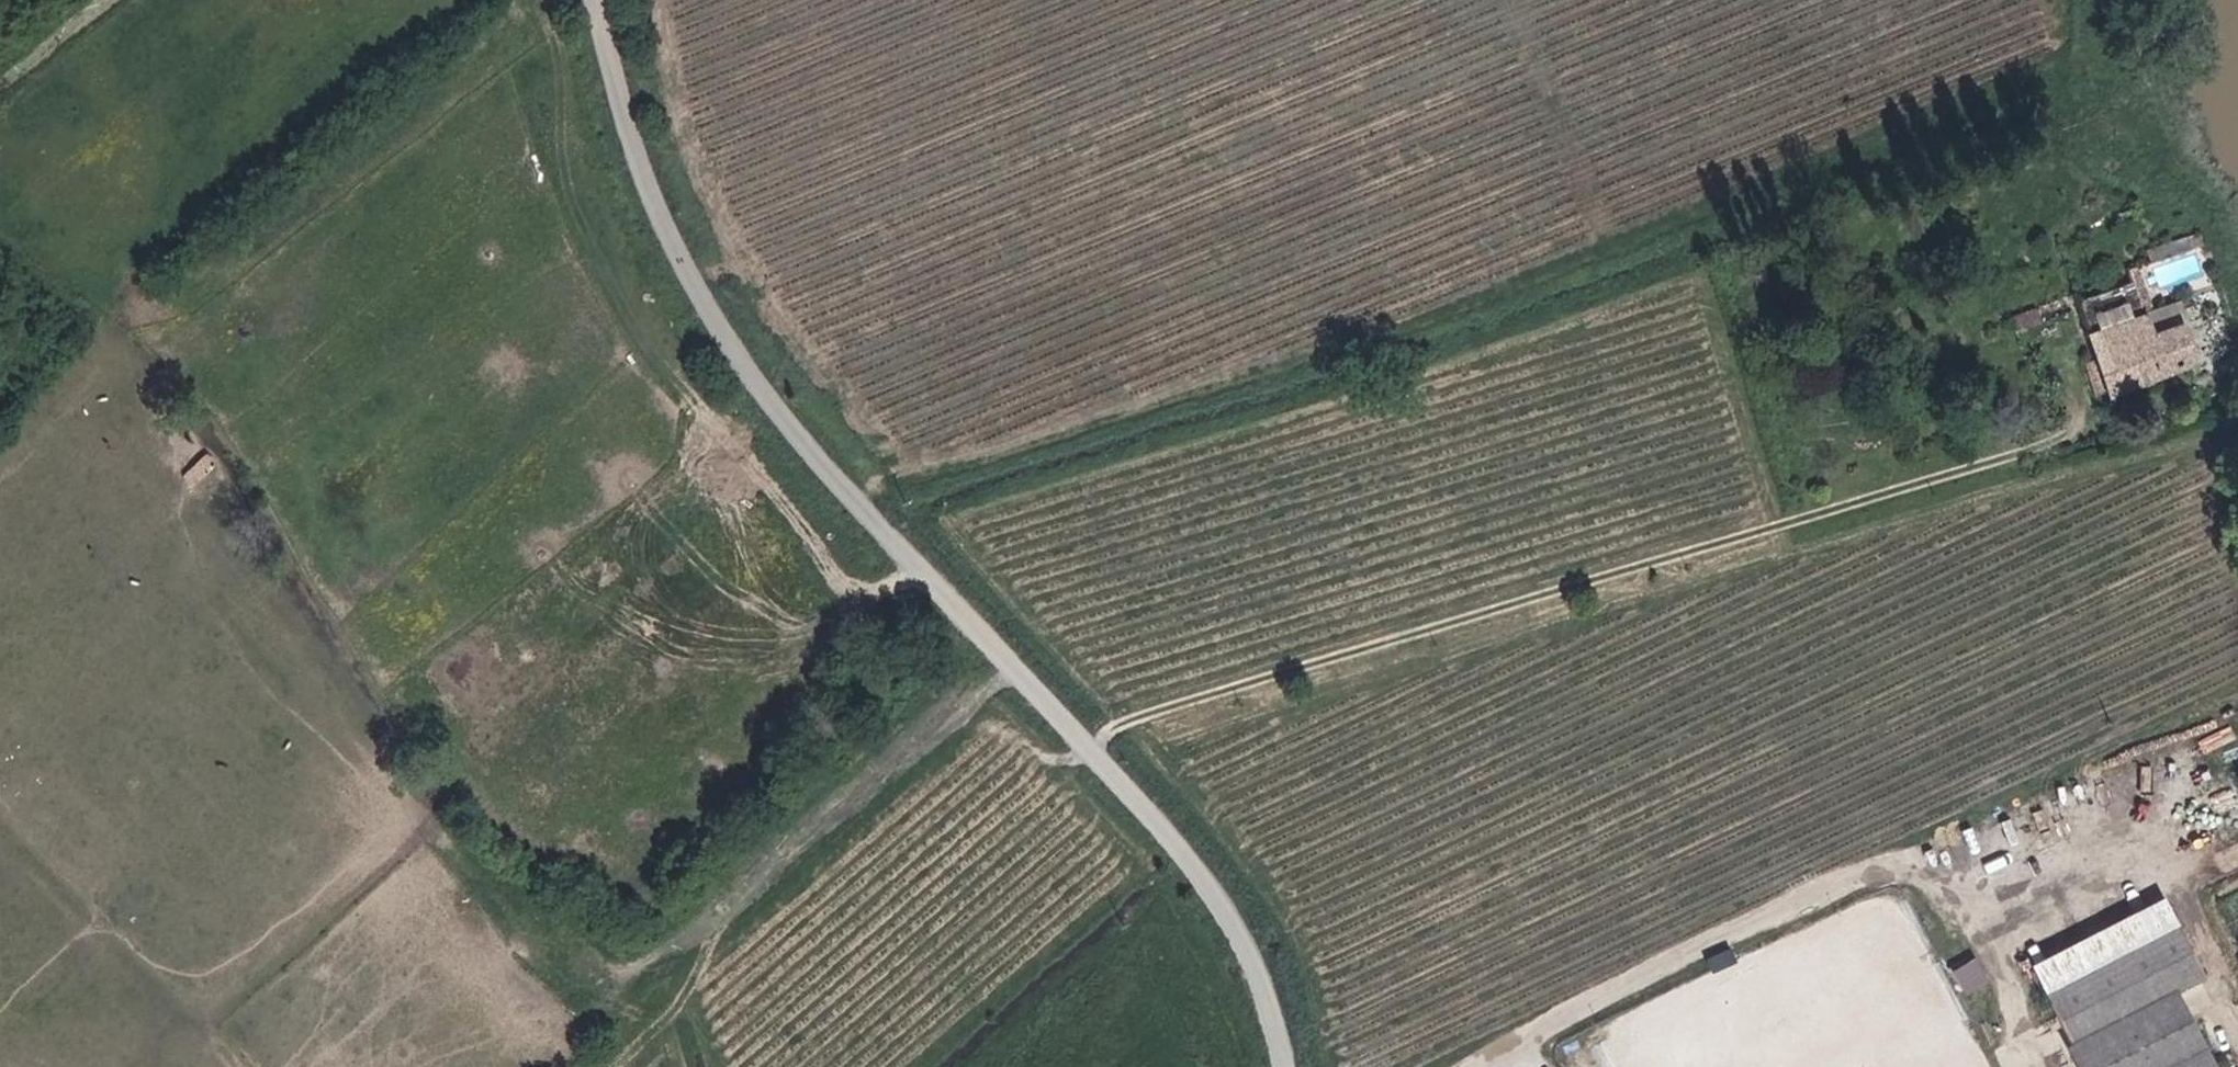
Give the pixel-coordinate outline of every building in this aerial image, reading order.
[(2150,244),(2161,285),(2205,273),(2194,232),(2150,244)] [(2175,364),(2163,326),(2153,330),(2143,302),(2132,305),(2074,323),(2077,335),(2082,352),(2085,360),(2093,385),(2095,391),(2175,364)] [(2163,326),(2175,364),(2189,360),(2176,322),(2163,326)] [(172,470),(154,484),(164,496),(181,482),(172,470)] [(2187,1064),(2153,1004),(2183,989),(2158,941),(2027,1008),(2060,1066),(2180,1066),(2187,1064)] [(1970,955),(1946,967),(1959,991),(1982,979),(1970,955)]
